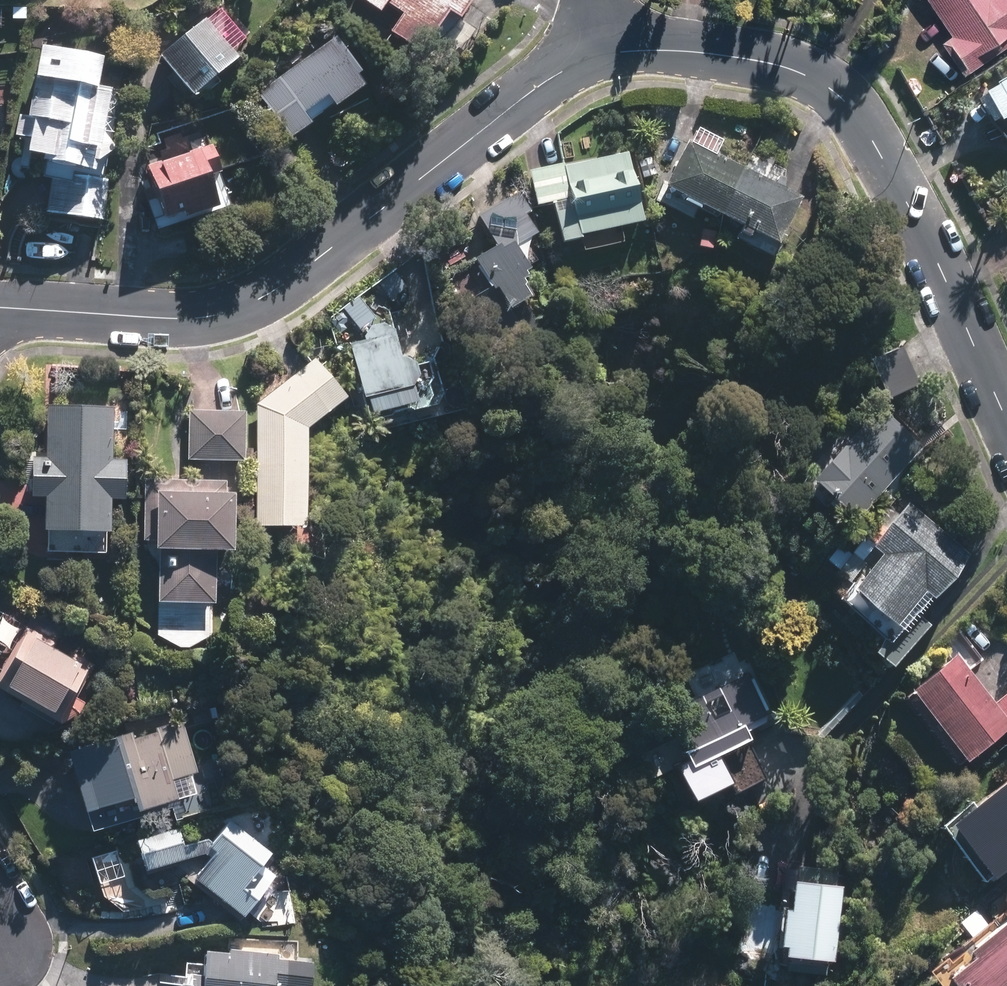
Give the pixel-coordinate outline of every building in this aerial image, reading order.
[(355,1),(379,17),(387,6),(407,19),(392,40),(417,57),(445,17),(456,25),(468,8),(457,0),(355,0),(355,1)] [(957,38),(948,44),(967,71),(1006,43),(1006,0),(931,0),(957,38)] [(204,34),(165,62),(193,100),(232,71),(204,34)] [(25,168),(52,173),(44,220),(101,228),(109,171),(92,168),(112,65),(47,52),(25,168)] [(332,52),(262,100),(290,141),(307,129),(299,119),(326,100),(334,111),(360,93),(332,52)] [(987,101),(1001,125),(1006,122),(1006,89),(987,101)] [(800,198),(690,139),(667,182),(777,241),(800,198)] [(642,220),(626,150),(532,171),(539,202),(555,199),(564,237),(642,220)] [(210,157),(150,177),(167,227),(227,207),(210,157)] [(526,273),(510,244),(538,228),(518,194),(480,216),(498,246),(476,259),(491,285),(472,296),(490,326),(527,305),(523,298),(526,296),(516,279),(526,273)] [(406,331),(350,344),(366,413),(377,419),(382,418),(389,416),(391,413),(406,409),(409,411),(425,407),(430,397),(427,383),(431,377),(428,362),(414,365),(406,331)] [(905,355),(875,367),(887,395),(916,383),(905,355)] [(316,360),(257,407),(257,524),(304,524),(304,426),(344,396),(316,360)] [(109,554),(111,495),(125,495),(125,457),(113,457),(114,408),(48,406),(46,456),(31,455),(31,493),(45,494),(42,552),(109,554)] [(809,479),(853,519),(922,446),(878,406),(809,479)] [(244,460),(244,411),(190,411),(190,459),(244,460)] [(225,482),(145,481),(145,538),(153,538),(152,577),(159,577),(159,599),(215,600),(216,548),(231,548),(231,496),(225,496),(225,482)] [(963,560),(907,510),(876,544),(887,553),(862,581),(857,577),(845,590),(894,633),(911,613),(904,607),(923,585),(933,594),(963,560)] [(928,624),(915,613),(879,654),(891,665),(928,624)] [(59,726),(97,668),(30,625),(0,671),(0,688),(59,726)] [(915,692),(966,758),(1006,727),(1006,724),(958,660),(915,692)] [(684,744),(770,706),(753,669),(668,707),(684,744)] [(131,736),(68,754),(84,809),(133,795),(137,808),(176,797),(171,778),(194,771),(182,728),(133,743),(131,736)] [(955,825),(993,875),(1006,865),(1006,785),(955,825)] [(179,829),(140,840),(148,868),(209,851),(215,855),(197,877),(243,915),(270,882),(255,870),(268,854),(229,822),(213,841),(210,839),(184,847),(179,829)] [(829,958),(837,889),(793,884),(789,916),(784,915),(780,945),(786,946),(785,953),(829,958)] [(950,978),(956,985),(1004,985),(1006,983),(1006,923),(970,952),(976,959),(950,978)] [(311,962),(276,958),(277,955),(231,950),(231,954),(208,951),(205,974),(185,973),(184,985),(274,985),(284,985),(308,985),(311,962)]
